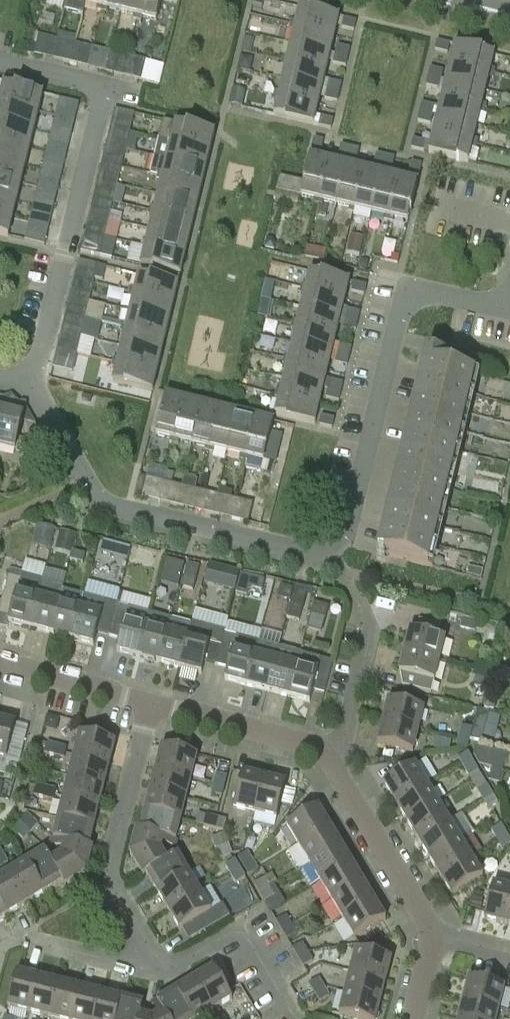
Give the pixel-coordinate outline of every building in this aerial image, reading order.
[(34,5),(46,8),(47,6),(48,0),(36,0),(34,5)] [(66,3),(65,10),(83,15),(86,3),(86,0),(67,0),(66,3)] [(99,6),(98,11),(102,12),(105,0),(86,0),(86,3),(99,6)] [(102,12),(107,13),(108,8),(120,11),(123,0),(105,0),(102,12)] [(134,15),(133,20),(137,21),(142,0),(123,0),(120,11),(134,15)] [(137,21),(142,22),(143,17),(157,20),(158,17),(168,19),(170,9),(166,8),(168,0),(142,0),(137,21)] [(263,1),(260,0),(256,0),(254,10),(260,11),(263,1)] [(291,26),(335,37),(340,18),(300,9),(297,22),(292,21),(291,26)] [(355,30),(357,22),(345,20),(343,28),(355,30)] [(335,37),(291,26),(290,31),(294,32),(291,45),(331,54),(335,37)] [(35,56),(41,57),(46,38),(40,36),(35,56)] [(243,53),(251,55),(254,41),(247,38),(245,38),(241,52),(243,53)] [(57,40),(52,60),(58,61),(63,41),(57,40)] [(448,54),(450,45),(438,42),(436,51),(448,54)] [(75,44),(70,64),(76,66),(81,46),(75,44)] [(331,54),(291,45),(288,57),(284,56),(283,61),(327,72),(331,54)] [(336,55),(349,58),(351,49),(338,46),(336,55)] [(451,64),(495,75),(496,70),(491,69),(494,55),(455,46),(451,64)] [(104,51),(99,71),(105,73),(110,53),(104,51)] [(110,53),(105,73),(111,74),(116,54),(110,53)] [(349,58),(336,55),(334,65),(347,67),(349,58)] [(242,57),(239,69),(251,72),(254,60),(242,57)] [(147,61),(141,60),(136,80),(142,81),(147,61)] [(142,81),(158,85),(162,70),(163,65),(147,61),(142,81)] [(327,72),(283,61),(282,66),(287,67),(283,80),(322,89),(327,72)] [(495,75),(451,64),(446,82),(486,91),(489,78),(494,79),(495,75)] [(429,78),(442,80),(444,72),(431,69),(429,78)] [(442,80),(429,78),(427,87),(439,90),(442,80)] [(322,89),(283,80),(280,93),(276,92),(275,97),(318,107),(322,89)] [(328,91),(340,94),(343,85),(330,82),(328,91)] [(486,91),(446,82),(442,99),(487,110),(488,105),(483,104),(486,91)] [(39,114),(44,96),(4,86),(1,99),(0,98),(0,105),(39,114)] [(230,105),(243,108),(247,92),(234,89),(230,105)] [(340,94),(328,91),(326,100),(338,102),(340,94)] [(278,103),(274,116),(314,125),(318,107),(275,97),(273,102),(278,103)] [(60,99),(58,106),(77,111),(79,104),(60,99)] [(487,110),(442,99),(438,117),(477,126),(480,114),(485,115),(487,110)] [(421,113),(433,116),(435,107),(423,104),(421,113)] [(35,132),(39,114),(0,105),(0,123),(35,132)] [(133,122),(135,115),(115,110),(114,117),(133,122)] [(433,116),(421,113),(419,121),(431,125),(433,116)] [(477,126),(438,117),(434,134),(478,145),(479,141),(474,140),(477,126)] [(333,121),(322,118),(320,127),(331,130),(333,121)] [(30,150),(35,132),(0,123),(0,142),(30,150)] [(160,141),(210,153),(215,134),(165,123),(160,141)] [(53,128),(51,136),(70,140),(72,132),(53,128)] [(478,145),(434,134),(429,153),(469,162),(472,150),(477,151),(478,145)] [(69,146),(70,140),(51,136),(50,141),(69,146)] [(109,138),(107,146),(126,151),(128,143),(109,138)] [(425,151),(426,142),(414,139),(412,148),(425,151)] [(322,154),(324,142),(314,140),(312,153),(322,154)] [(156,158),(206,170),(210,153),(160,141),(156,158)] [(26,167),(30,150),(0,142),(0,161),(26,167)] [(125,157),(126,151),(107,146),(105,153),(125,157)] [(348,161),(351,148),(342,146),(339,159),(348,161)] [(351,148),(348,161),(357,163),(360,151),(351,148)] [(383,169),(386,157),(377,155),(374,167),(383,169)] [(302,196),(315,199),(314,205),(319,206),(329,161),(311,156),(305,182),(299,181),(295,195),(293,203),(300,205),(302,196)] [(386,157),(383,169),(392,171),(395,158),(386,157)] [(159,178),(202,188),(206,170),(156,158),(151,175),(159,177),(159,178)] [(22,185),(26,167),(0,161),(0,180),(22,185)] [(338,205),(347,165),(329,161),(319,206),(323,207),(325,202),(338,205)] [(45,163),(43,171),(62,176),(64,168),(45,163)] [(419,179),(422,165),(412,163),(409,177),(419,179)] [(354,214),(365,169),(347,165),(338,205),(351,208),(349,213),(354,214)] [(360,210),(373,213),(382,173),(365,169),(354,214),(359,215),(360,210)] [(61,182),(62,176),(43,171),(41,177),(61,182)] [(389,223),(400,178),(382,173),(373,213),(386,216),(384,222),(389,223)] [(98,182),(118,187),(120,179),(100,174),(98,182)] [(299,181),(280,176),(276,190),(295,195),(299,181)] [(158,196),(198,206),(202,188),(159,178),(157,182),(161,183),(158,196)] [(400,178),(389,223),(394,224),(395,218),(409,222),(418,182),(400,178)] [(17,202),(22,185),(0,180),(0,198),(17,202)] [(118,187),(98,182),(97,188),(116,193),(118,187)] [(150,213),(194,223),(198,206),(158,196),(155,209),(151,208),(150,213)] [(13,220),(17,202),(0,198),(0,217),(13,220)] [(36,198),(34,207),(54,211),(56,203),(36,198)] [(52,217),(54,211),(34,207),(33,212),(52,217)] [(90,216),(110,221),(111,214),(92,209),(90,216)] [(194,223),(150,213),(149,217),(152,218),(149,231),(190,241),(194,223)] [(110,221),(90,216),(88,223),(108,228),(110,221)] [(9,238),(13,220),(0,217),(0,236),(9,238)] [(141,248),(185,259),(190,241),(149,231),(146,244),(143,243),(141,248)] [(45,246),(47,238),(28,233),(26,241),(45,246)] [(347,251),(359,254),(362,240),(351,237),(347,251)] [(273,240),(267,238),(265,248),(274,250),(276,245),(273,240)] [(103,250),(83,245),(81,252),(111,259),(115,242),(105,240),(103,250)] [(144,253),(144,254),(141,267),(181,277),(185,259),(141,248),(140,252),(144,253)] [(401,256),(394,254),(392,262),(399,264),(401,256)] [(366,271),(368,261),(361,259),(358,269),(366,271)] [(78,268),(98,273),(100,267),(79,262),(78,268)] [(107,269),(100,267),(98,273),(97,278),(105,280),(107,269)] [(301,290),(346,301),(350,282),(310,273),(307,287),(302,286),(301,290)] [(130,294),(174,305),(178,286),(138,276),(135,289),(131,288),(130,294)] [(365,295),(367,286),(355,284),(353,292),(365,295)] [(346,301),(301,290),(300,295),(305,296),(302,309),(341,318),(346,301)] [(92,297),(72,292),(70,298),(91,303),(92,297)] [(133,299),(130,312),(170,322),(174,305),(130,294),(129,298),(133,299)] [(91,303),(70,298),(69,303),(89,308),(91,303)] [(341,318),(302,309),(298,322),(294,321),(293,325),(337,336),(341,318)] [(346,319),(359,322),(361,313),(348,310),(346,319)] [(170,322),(130,312),(127,325),(100,319),(99,323),(122,328),(122,329),(166,340),(170,322)] [(359,322),(346,319),(344,329),(357,331),(359,322)] [(337,336),(293,325),(291,330),(296,331),(293,344),(333,353),(337,336)] [(62,333),(82,338),(83,332),(63,327),(62,333)] [(125,334),(121,347),(162,357),(166,340),(122,329),(121,333),(125,334)] [(60,339),(81,344),(82,338),(62,333),(60,339)] [(293,344),(290,357),(285,356),(284,360),(328,371),(333,353),(293,344)] [(337,355),(350,358),(352,349),(340,346),(337,355)] [(113,364),(157,375),(162,357),(121,347),(118,360),(115,359),(113,364)] [(385,555),(428,566),(433,567),(435,560),(430,559),(430,558),(437,531),(442,532),(444,524),(439,522),(446,493),(451,494),(453,486),(448,485),(455,457),(460,459),(462,450),(457,448),(464,420),(469,421),(471,412),(466,410),(473,381),(478,382),(480,377),(467,374),(472,356),(436,347),(434,355),(428,353),(425,366),(431,367),(385,555)] [(350,358),(337,355),(335,363),(348,366),(350,358)] [(153,393),(157,375),(113,364),(90,359),(89,365),(102,368),(104,367),(116,369),(113,384),(153,393)] [(328,371),(284,360),(283,365),(287,366),(284,379),(324,389),(328,371)] [(75,367),(54,363),(53,368),(73,373),(75,367)] [(284,379),(281,393),(277,391),(276,395),(320,406),(324,389),(284,379)] [(329,390),(342,393),(344,384),(331,381),(329,390)] [(342,393),(329,390),(327,399),(340,402),(342,393)] [(320,406),(276,395),(274,401),(278,402),(275,415),(315,425),(320,406)] [(170,444),(176,445),(186,401),(167,396),(157,435),(171,439),(170,444)] [(193,444),(204,405),(186,401),(176,445),(179,446),(180,441),(193,444)] [(13,415),(2,412),(0,419),(0,448),(16,452),(28,405),(22,403),(13,415)] [(204,405),(193,444),(206,448),(205,452),(209,453),(221,409),(204,405)] [(221,409),(209,453),(214,454),(215,450),(229,453),(239,414),(221,409)] [(239,414),(229,453),(240,456),(239,460),(244,461),(255,418),(239,414)] [(333,429),(335,420),(322,417),(320,426),(333,429)] [(255,418),(244,461),(248,462),(246,469),(261,473),(274,422),(255,418)] [(174,474),(167,473),(165,481),(172,483),(174,474)] [(141,499),(162,504),(167,483),(146,478),(141,499)] [(185,478),(183,487),(177,508),(183,509),(188,489),(196,491),(199,481),(185,478)] [(183,487),(177,485),(172,506),(177,508),(183,487)] [(212,494),(207,515),(213,516),(218,496),(212,494)] [(224,497),(218,496),(213,516),(218,517),(224,497)] [(247,504),(242,523),(248,525),(253,505),(247,504)] [(55,530),(38,525),(34,540),(51,545),(55,530)] [(72,554),(77,536),(61,531),(56,551),(72,554)] [(103,553),(116,556),(119,543),(106,540),(103,553)] [(86,556),(73,552),(70,561),(83,564),(86,556)] [(180,585),(185,565),(173,561),(168,582),(180,585)] [(185,565),(180,585),(193,588),(198,568),(185,565)] [(237,588),(241,573),(218,567),(214,582),(237,588)] [(7,629),(8,623),(30,629),(43,580),(23,574),(23,573),(10,570),(0,608),(0,628),(7,629)] [(245,587),(248,575),(241,573),(238,585),(245,587)] [(43,580),(30,629),(51,634),(63,589),(43,584),(44,580),(43,580)] [(86,580),(83,593),(116,602),(119,588),(86,580)] [(293,589),(281,586),(278,598),(290,601),(293,589)] [(83,596),(63,591),(63,589),(51,634),(72,640),(83,596)] [(117,603),(146,611),(150,599),(121,591),(117,603)] [(108,637),(117,605),(83,596),(72,640),(93,646),(97,634),(108,637)] [(312,611),(311,614),(326,617),(326,614),(329,605),(314,601),(312,611)] [(108,637),(120,640),(117,652),(138,658),(150,614),(117,605),(108,637)] [(302,613),(288,610),(286,618),(300,622),(302,613)] [(150,614),(138,658),(159,663),(171,619),(150,614)] [(470,630),(470,629),(472,621),(469,620),(462,618),(460,627),(470,630)] [(171,619),(159,663),(180,669),(192,625),(171,619)] [(405,652),(440,661),(445,639),(438,637),(440,626),(419,620),(416,632),(410,630),(405,652)] [(192,625),(180,669),(202,674),(205,662),(216,665),(225,632),(193,623),(193,625),(192,625)] [(216,665),(228,668),(225,680),(246,686),(258,643),(238,638),(240,627),(228,624),(226,632),(225,632),(216,665)] [(279,649),(258,643),(246,686),(267,692),(279,649)] [(300,654),(279,649),(267,692),(288,697),(300,654)] [(431,694),(434,682),(440,661),(405,652),(399,674),(405,675),(402,687),(431,694)] [(300,654),(288,697),(310,703),(321,660),(300,654)] [(489,673),(477,670),(474,682),(486,685),(489,673)] [(486,697),(483,707),(494,710),(496,704),(492,698),(486,697)] [(383,723),(418,732),(424,710),(388,701),(383,723)] [(472,729),(470,739),(470,740),(471,740),(483,743),(490,713),(478,710),(473,729),(472,729)] [(7,760),(16,725),(0,721),(0,758),(7,760)] [(418,732),(383,723),(378,744),(413,753),(418,732)] [(470,739),(472,729),(462,727),(460,737),(470,739)] [(80,734),(74,755),(110,764),(115,743),(80,734)] [(470,740),(470,739),(460,737),(457,747),(468,749),(471,740),(470,740)] [(55,757),(58,746),(48,743),(45,755),(55,757)] [(58,746),(55,757),(65,760),(68,748),(58,746)] [(493,769),(503,772),(507,754),(474,747),(473,751),(481,766),(493,769)] [(197,757),(165,748),(162,748),(156,769),(192,778),(197,757)] [(464,769),(474,762),(469,754),(459,760),(464,769)] [(69,777),(104,786),(110,764),(74,755),(69,777)] [(474,762),(464,769),(469,777),(479,771),(474,762)] [(395,803),(427,784),(415,765),(384,784),(395,803)] [(186,799),(192,778),(156,769),(151,790),(186,799)] [(503,772),(493,769),(490,782),(500,784),(503,772)] [(255,814),(264,779),(242,773),(234,809),(255,814)] [(214,783),(226,786),(228,777),(217,774),(214,783)] [(64,798),(99,807),(104,786),(69,777),(64,798)] [(264,779),(255,814),(277,819),(286,784),(264,779)] [(226,786),(214,783),(212,794),(223,797),(226,786)] [(427,784),(395,803),(406,822),(438,803),(427,784)] [(45,800),(48,788),(38,785),(35,797),(45,800)] [(483,801),(493,795),(488,786),(478,793),(483,801)] [(48,788),(45,800),(54,802),(57,790),(48,788)] [(181,820),(186,799),(151,790),(146,811),(181,820)] [(493,795),(483,801),(488,810),(498,804),(493,795)] [(64,798),(58,819),(94,828),(99,807),(64,798)] [(438,803),(406,822),(418,840),(449,821),(438,803)] [(298,846),(330,827),(318,808),(287,827),(298,846)] [(140,831),(176,840),(181,820),(146,811),(140,831)] [(21,824),(31,833),(39,825),(28,815),(21,824)] [(214,829),(216,818),(207,816),(204,827),(214,829)] [(216,818),(214,829),(224,831),(226,820),(216,818)] [(89,848),(94,828),(58,819),(53,840),(93,849),(89,848)] [(449,821),(418,840),(429,859),(460,840),(449,821)] [(31,833),(21,824),(13,832),(24,842),(31,833)] [(498,842),(508,836),(502,826),(492,832),(498,842)] [(330,827),(298,846),(310,864),(341,845),(330,827)] [(177,849),(179,842),(176,842),(176,840),(140,831),(136,830),(130,855),(143,877),(147,875),(178,856),(178,855),(169,860),(163,850),(164,846),(177,849)] [(216,850),(229,845),(225,835),(212,839),(216,850)] [(498,842),(503,849),(509,845),(509,840),(508,836),(498,842)] [(45,851),(65,887),(87,874),(93,849),(53,840),(70,844),(66,858),(54,866),(45,851)] [(460,840),(429,859),(440,877),(471,858),(460,840)] [(216,850),(219,859),(232,854),(229,845),(216,850)] [(341,845),(310,864),(321,883),(352,864),(341,845)] [(65,887),(45,851),(27,862),(45,894),(63,884),(65,887)] [(243,867),(254,861),(249,853),(238,859),(243,867)] [(0,856),(0,868),(9,863),(4,854),(0,856)] [(178,856),(147,875),(157,893),(189,874),(178,856)] [(471,858),(440,877),(452,896),(483,877),(471,858)] [(231,875),(241,869),(236,861),(226,867),(231,875)] [(254,861),(243,867),(249,877),(259,870),(254,861)] [(27,905),(45,894),(27,862),(8,873),(27,905)] [(352,864),(321,883),(332,901),(363,882),(352,864)] [(236,884),(246,878),(241,869),(231,875),(236,884)] [(8,873),(0,878),(0,904),(8,916),(27,905),(8,873)] [(200,893),(189,874),(157,893),(168,912),(200,893)] [(260,894),(270,888),(265,880),(255,886),(260,894)] [(363,882),(332,901),(343,920),(374,901),(363,882)] [(509,909),(509,889),(493,885),(484,920),(506,926),(509,909)] [(270,888),(260,894),(265,903),(275,898),(270,888)] [(200,893),(168,912),(180,930),(198,920),(205,931),(230,916),(223,904),(211,912),(200,893)] [(484,901),(475,899),(472,903),(471,908),(481,911),(484,901)] [(374,901),(343,920),(354,939),(386,920),(374,901)] [(282,931),(292,925),(287,917),(277,923),(282,931)] [(292,925),(282,931),(287,940),(297,934),(292,925)] [(298,959),(308,952),(304,945),(293,951),(298,959)] [(351,972),(386,981),(391,960),(356,951),(351,972)] [(308,952),(298,959),(303,968),(313,962),(308,952)] [(195,980),(213,1011),(232,1000),(213,968),(195,980)] [(386,981),(351,972),(345,993),(381,1002),(386,981)] [(29,1013),(38,978),(16,973),(7,1008),(29,1013)] [(50,1018),(59,983),(38,978),(29,1013),(50,1018)] [(314,994),(325,988),(320,979),(309,985),(314,994)] [(464,1001),(499,1010),(504,988),(469,979),(464,1001)] [(195,980),(176,991),(193,1018),(200,1018),(213,1011),(195,980)] [(80,989),(59,983),(50,1018),(51,1018),(72,1018),(80,989)] [(325,988),(314,994),(320,1003),(330,996),(325,988)] [(72,1018),(94,1018),(101,994),(80,989),(72,1018)] [(158,1002),(168,1018),(193,1018),(176,991),(158,1002)] [(345,993),(339,1015),(356,1018),(376,1018),(381,1002),(345,993)] [(122,999),(101,994),(94,1018),(117,1018),(122,999)] [(122,999),(117,1018),(138,1018),(142,1004),(122,999)] [(499,1010),(464,1001),(459,1018),(497,1018),(499,1010)] [(158,1002),(157,1002),(166,1017),(162,1018),(168,1018),(158,1002)]
